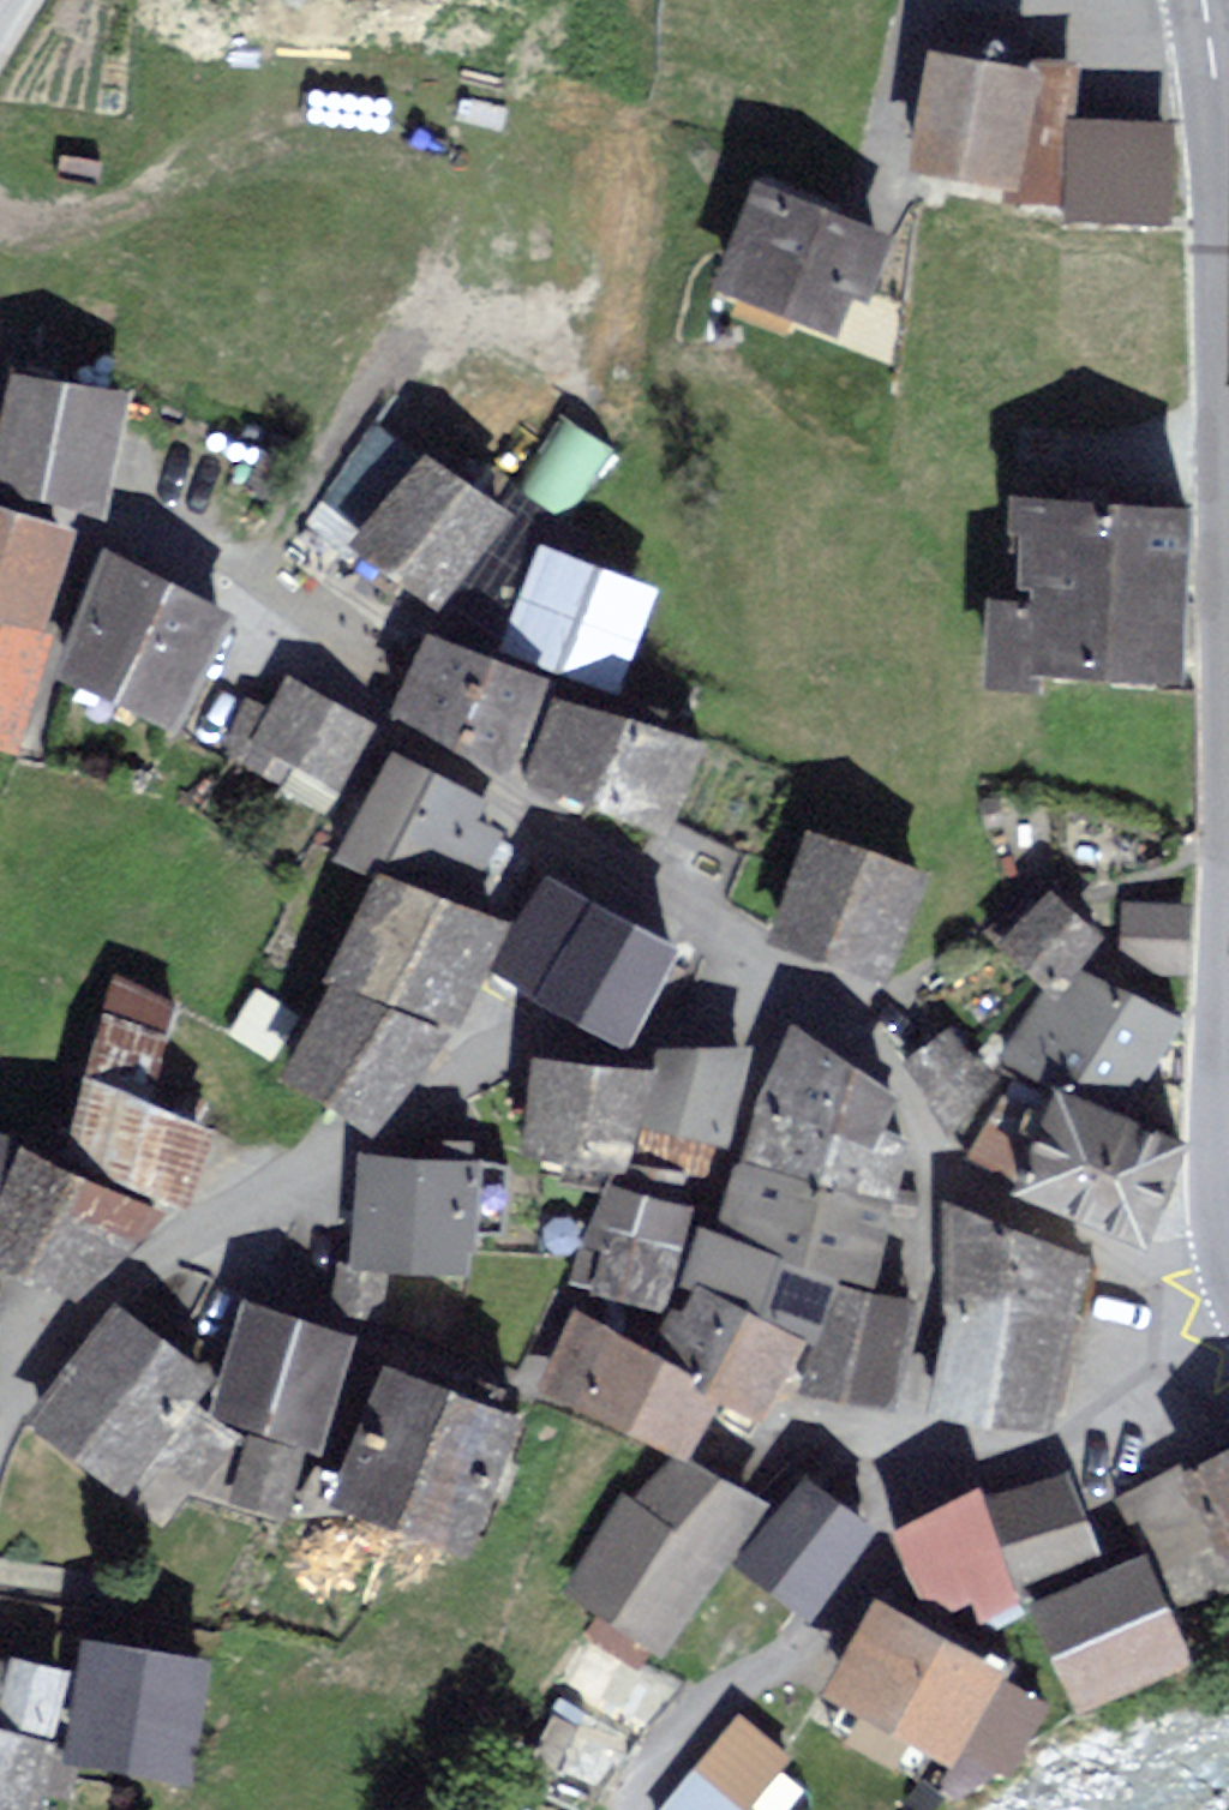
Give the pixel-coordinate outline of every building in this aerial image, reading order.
[(1019,182),(1043,64),(931,41),(907,159),(1019,182)] [(1070,114),(1067,217),(1176,221),(1179,118),(1070,114)] [(906,233),(763,179),(727,276),(856,325),(869,291),(883,296),(906,233)] [(21,370),(0,457),(0,472),(100,495),(124,394),(21,370)] [(529,485),(571,519),(624,453),(582,419),(529,485)] [(164,459),(236,492),(252,457),(180,424),(164,459)] [(437,438),(355,535),(443,609),(525,512),(437,438)] [(1187,680),(1197,501),(1005,490),(995,669),(1187,680)] [(37,624),(66,529),(0,508),(0,612),(37,624)] [(672,583),(545,534),(507,633),(633,682),(672,583)] [(224,605),(114,556),(67,661),(177,709),(224,605)] [(37,624),(0,612),(0,732),(13,736),(47,627),(37,624)] [(511,760),(552,672),(442,625),(400,708),(511,760)] [(365,717),(294,677),(262,734),(333,774),(365,717)] [(566,693),(540,771),(677,816),(703,738),(566,693)] [(349,838),(389,859),(460,897),(499,825),(471,811),(481,794),(397,749),(349,838)] [(817,830),(782,925),(890,965),(925,870),(817,830)] [(486,955),(505,921),(460,897),(389,859),(334,961),(343,966),(450,1024),(486,955)] [(486,955),(539,984),(590,890),(537,861),(505,921),(486,955)] [(675,935),(590,890),(539,984),(624,1029),(675,935)] [(1011,936),(1052,978),(1098,933),(1058,891),(1011,936)] [(1187,907),(1130,905),(1128,961),(1185,962),(1187,907)] [(1173,1014),(1074,959),(1032,1036),(1131,1091),(1173,1014)] [(343,966),(313,1022),(294,1058),(288,1068),(372,1118),(450,1024),(343,966)] [(178,1000),(125,981),(63,1153),(179,1194),(207,1116),(144,1093),(178,1000)] [(241,1030),(294,1058),(313,1022),(261,994),(241,1030)] [(890,1089),(792,1018),(770,1099),(880,1128),(881,1122),(890,1089)] [(995,1077),(951,1026),(912,1060),(956,1111),(995,1077)] [(717,1166),(748,1043),(665,1047),(640,1146),(717,1166)] [(638,1070),(542,1058),(530,1143),(627,1156),(638,1070)] [(1180,1133),(1064,1085),(1027,1177),(1143,1224),(1180,1133)] [(881,1122),(880,1128),(770,1099),(756,1152),(888,1187),(903,1127),(881,1122)] [(26,1139),(0,1130),(0,1211),(26,1139)] [(179,1194),(63,1153),(26,1139),(0,1211),(0,1250),(78,1279),(179,1194)] [(842,1252),(869,1259),(888,1187),(756,1152),(737,1225),(842,1252)] [(472,1161),(371,1156),(366,1256),(380,1256),(467,1260),(472,1161)] [(617,1156),(609,1184),(672,1200),(679,1174),(639,1163),(617,1156)] [(676,1249),(690,1205),(672,1200),(609,1184),(597,1227),(676,1249)] [(1060,1416),(1086,1261),(971,1204),(939,1396),(1060,1416)] [(836,1275),(842,1252),(737,1225),(706,1216),(691,1272),(827,1308),(836,1275)] [(583,1277),(661,1300),(676,1249),(597,1227),(583,1277)] [(378,1304),(380,1256),(366,1256),(345,1255),(343,1302),(378,1304)] [(886,1388),(911,1295),(836,1275),(827,1308),(811,1368),(886,1388)] [(699,1286),(668,1352),(717,1376),(764,1399),(796,1333),(699,1286)] [(348,1330),(252,1301),(220,1406),(316,1434),(348,1330)] [(127,1309),(120,1317),(42,1412),(161,1511),(225,1434),(184,1399),(205,1374),(127,1309)] [(552,1379),(685,1443),(717,1376),(668,1352),(584,1312),(552,1379)] [(512,1404),(394,1360),(347,1485),(466,1529),(512,1404)] [(298,1449),(254,1437),(240,1490),(283,1502),(298,1449)] [(1185,1465),(1228,1549),(1228,1443),(1185,1465)] [(747,1497),(678,1457),(650,1505),(630,1494),(576,1585),(666,1636),(747,1497)] [(873,1520),(809,1471),(747,1552),(812,1601),(873,1520)] [(1102,1549),(1070,1471),(990,1504),(1022,1582),(1102,1549)] [(1146,1547),(1173,1607),(1228,1581),(1228,1579),(1180,1471),(1123,1496),(1146,1547)] [(1025,1589),(1022,1582),(990,1504),(981,1482),(898,1516),(935,1604),(974,1588),(983,1607),(1025,1589)] [(1086,1696),(1192,1648),(1173,1607),(1146,1547),(1040,1594),(1086,1696)] [(881,1588),(829,1683),(951,1749),(1002,1654),(927,1613),(881,1588)] [(204,1654),(91,1637),(74,1746),(188,1763),(204,1654)] [(10,1659),(0,1700),(0,1721),(48,1732),(63,1667),(11,1655),(10,1659)] [(0,1657),(0,1700),(10,1659),(0,1657)] [(656,1809),(748,1809),(795,1757),(743,1712),(656,1809)] [(48,1732),(0,1721),(0,1809),(30,1809),(48,1732)]
